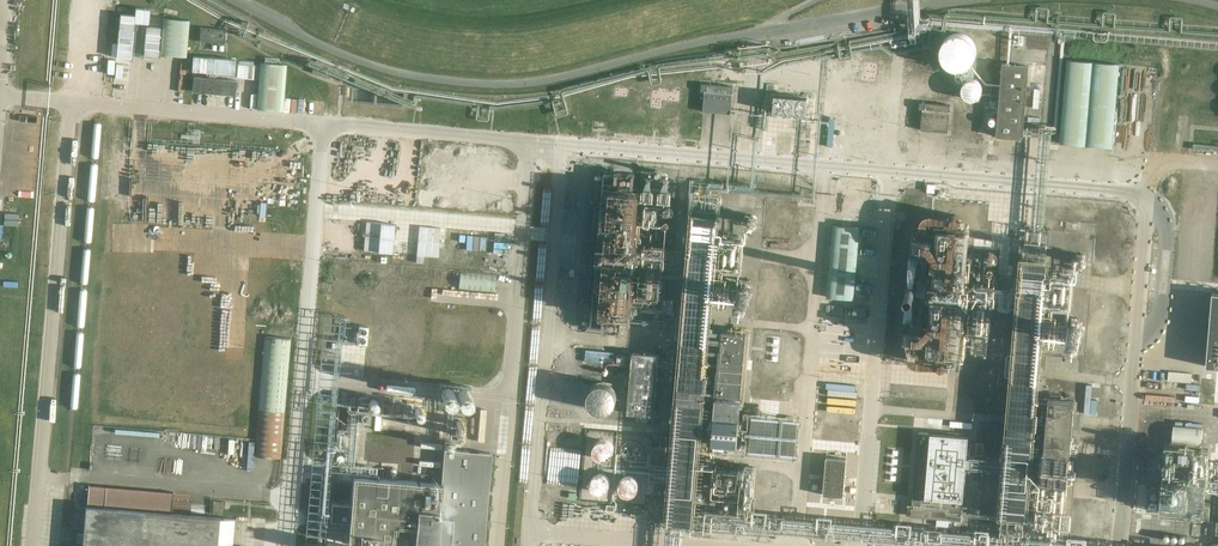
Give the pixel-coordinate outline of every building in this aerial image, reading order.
[(137,59),(142,16),(125,14),(120,57),(137,59)] [(161,54),(187,56),(190,20),(164,18),(161,54)] [(200,41),(224,43),(226,29),(201,27),(200,41)] [(976,45),(953,44),(953,67),(976,68),(976,45)] [(192,71),(235,74),(236,59),(193,56),(192,71)] [(236,78),(258,79),(259,65),(253,64),(254,61),(239,60),(239,64),(238,64),(236,78)] [(313,71),(330,78),(334,66),(317,60),(313,71)] [(1093,62),(1068,60),(1060,144),(1086,146),(1093,62)] [(283,111),(286,64),(260,62),(256,109),(283,111)] [(1121,64),(1095,62),(1088,146),(1113,148),(1121,64)] [(997,136),(1023,138),(1029,66),(1003,64),(997,136)] [(192,91),(235,95),(236,80),(194,76),(192,91)] [(987,99),(988,84),(972,83),(972,98),(987,99)] [(705,113),(732,115),(735,89),(708,86),(705,113)] [(814,121),(815,99),(774,95),(775,89),(760,88),(757,117),(768,118),(814,121)] [(922,129),(949,132),(951,105),(921,102),(920,109),(923,110),(922,129)] [(1115,180),(1127,180),(1128,166),(1116,166),(1115,180)] [(630,175),(623,174),(623,172),(616,171),(616,176),(598,175),(595,211),(609,213),(607,243),(592,241),(589,272),(604,274),(602,297),(587,296),(584,335),(601,336),(602,317),(628,319),(640,192),(635,191),(636,173),(631,172),(630,175)] [(838,203),(867,204),(868,184),(839,183),(838,203)] [(723,191),(694,189),(666,524),(695,526),(723,191)] [(590,230),(591,215),(575,215),(575,229),(590,230)] [(366,222),(364,251),(393,253),(395,224),(366,222)] [(974,225),(947,223),(935,350),(962,352),(974,225)] [(860,228),(833,225),(828,297),(854,299),(860,228)] [(419,226),(416,263),(424,263),(424,256),(439,257),(441,228),(419,226)] [(284,228),(283,243),(300,243),(300,228),(284,228)] [(718,267),(742,269),(745,237),(721,234),(718,267)] [(668,303),(673,248),(666,247),(666,246),(650,244),(650,239),(643,238),(638,300),(668,303)] [(1048,243),(1026,241),(1025,247),(1024,247),(1024,249),(1025,249),(1025,257),(1046,258),(1048,243)] [(1004,249),(984,248),(983,267),(1002,269),(1004,249)] [(999,517),(1029,520),(1051,259),(1021,257),(999,517)] [(982,259),(972,258),(965,332),(990,334),(992,306),(1015,308),(1017,287),(979,284),(982,259)] [(459,290),(495,293),(497,275),(461,272),(459,290)] [(1070,278),(1052,276),(1050,304),(1068,306),(1070,278)] [(1212,292),(1206,366),(1217,367),(1217,293),(1212,292)] [(358,344),(368,344),(369,326),(359,326),(358,344)] [(752,337),(725,334),(715,441),(739,443),(746,364),(749,364),(752,337)] [(255,456),(281,458),(292,339),(265,336),(255,456)] [(586,364),(586,350),(575,350),(575,364),(586,364)] [(662,357),(636,355),(630,416),(656,419),(662,357)] [(598,407),(627,406),(626,378),(597,379),(598,407)] [(439,402),(472,404),(473,386),(441,383),(439,402)] [(375,397),(374,397),(373,397),(372,397),(371,398),(370,398),(369,399),(368,399),(368,400),(367,401),(367,402),(366,403),(366,404),(366,405),(366,406),(367,407),(367,408),(368,409),(368,410),(369,411),(370,411),(371,412),(372,412),(373,413),(374,413),(375,413),(376,412),(377,412),(378,412),(379,411),(380,410),(381,409),(382,408),(382,407),(382,406),(382,405),(382,404),(382,403),(381,402),(381,401),(380,400),(380,399),(379,398),(378,398),(377,397),(376,397),(375,397)] [(1074,400),(1050,398),(1041,509),(1037,509),(1036,523),(1064,525),(1074,400)] [(1090,413),(1107,415),(1109,400),(1092,398),(1090,413)] [(785,429),(793,429),(795,417),(787,416),(785,429)] [(1165,443),(1159,512),(1197,515),(1197,518),(1213,519),(1215,497),(1209,496),(1213,447),(1203,446),(1203,449),(1201,448),(1203,428),(1174,425),(1173,429),(1172,429),(1171,441),(1172,442),(1172,444),(1165,443)] [(597,453),(613,460),(621,440),(605,434),(597,453)] [(969,439),(919,434),(911,517),(961,521),(969,439)] [(492,454),(455,451),(456,442),(445,441),(442,484),(352,476),(349,504),(332,503),(331,520),(348,521),(346,544),(365,545),(485,545),(492,454)] [(977,443),(976,455),(983,456),(984,443),(977,443)] [(753,507),(756,507),(757,494),(756,494),(758,468),(743,466),(743,469),(720,468),(718,484),(742,486),(740,511),(752,512),(753,507)] [(636,471),(622,483),(634,497),(648,484),(636,471)] [(587,500),(615,498),(613,472),(596,473),(596,486),(586,486),(587,500)] [(88,505),(177,513),(178,496),(90,488),(88,505)] [(87,509),(84,545),(216,545),(218,521),(87,509)]
